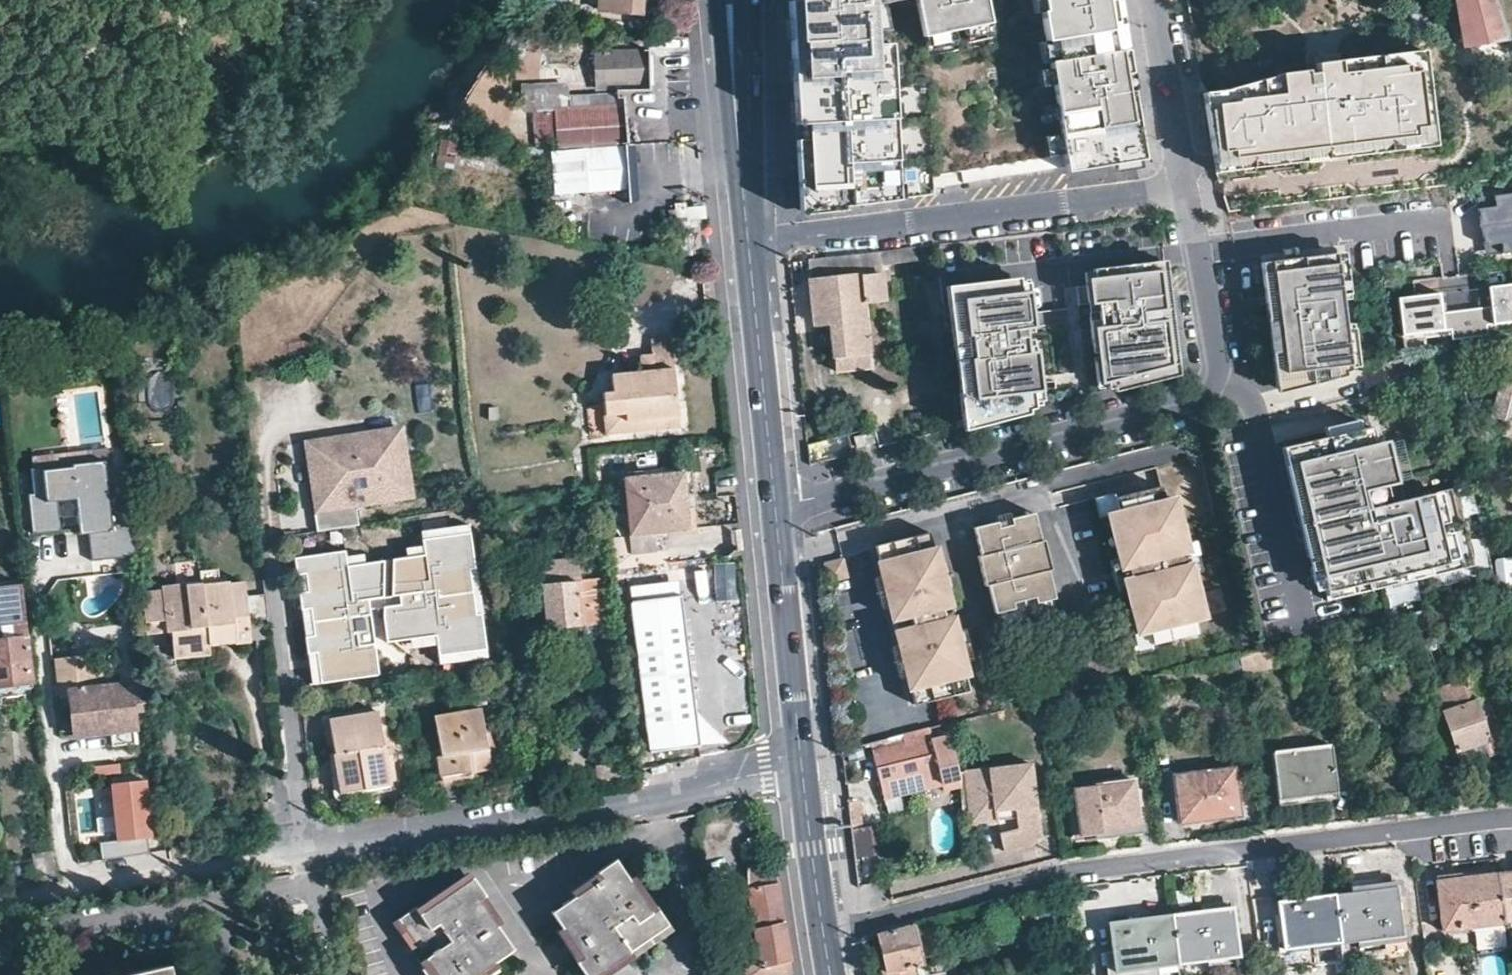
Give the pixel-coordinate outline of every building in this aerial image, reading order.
[(599,11),(639,15),(640,0),(600,0),(599,11)] [(901,216),(894,62),(880,62),(877,13),(916,5),(915,0),(791,0),(803,224),(901,216)] [(926,58),(1000,41),(992,0),(915,0),(916,5),(926,58)] [(1070,190),(1147,173),(1119,0),(1037,0),(1070,190)] [(1464,49),(1510,40),(1496,0),(1455,0),(1464,49)] [(1220,106),(1207,108),(1218,175),(1243,172),(1243,176),(1292,170),(1292,166),(1358,157),(1357,145),(1377,142),(1379,154),(1417,150),(1416,130),(1435,128),(1428,71),(1409,73),(1406,54),(1375,58),(1377,70),(1349,74),(1348,61),(1341,62),(1340,55),(1321,57),(1318,52),(1313,51),(1310,53),(1307,57),(1308,72),(1281,75),(1281,77),(1283,96),(1265,98),(1263,82),(1240,89),(1242,103),(1220,106)] [(1406,54),(1409,73),(1428,71),(1426,51),(1406,54)] [(1375,58),(1348,61),(1349,74),(1377,70),(1375,58)] [(596,99),(649,98),(648,59),(595,61),(596,99)] [(1274,79),(1263,82),(1265,98),(1283,96),(1281,77),(1274,79)] [(1226,93),(1205,95),(1207,108),(1220,106),(1242,103),(1240,89),(1226,93)] [(540,111),(570,108),(568,95),(532,98),(533,112),(540,111)] [(584,144),(582,122),(618,120),(617,110),(578,113),(570,113),(570,108),(540,111),(543,145),(584,144)] [(625,111),(625,109),(617,110),(618,120),(626,119),(625,111)] [(611,145),(629,145),(626,119),(618,120),(582,122),(584,144),(611,145)] [(1435,128),(1416,130),(1417,150),(1437,147),(1435,128)] [(1377,142),(1357,145),(1358,157),(1379,154),(1377,142)] [(584,152),(625,149),(630,149),(629,145),(611,145),(584,144),(584,152)] [(501,155),(438,145),(434,171),(502,181),(504,169),(499,168),(501,155)] [(584,152),(556,154),(560,196),(629,191),(625,149),(584,152)] [(928,194),(924,177),(906,181),(909,198),(928,194)] [(1481,210),(1487,247),(1499,245),(1500,255),(1511,254),(1511,195),(1492,198),(1493,208),(1481,210)] [(1492,198),(1480,199),(1481,210),(1493,208),(1492,198)] [(1499,245),(1487,247),(1488,257),(1500,255),(1499,245)] [(913,265),(913,248),(806,261),(815,324),(828,323),(833,369),(868,365),(862,302),(884,299),(880,269),(913,265)] [(1332,249),(1259,258),(1275,384),(1346,367),(1332,249)] [(1093,269),(1095,284),(1167,276),(1165,260),(1093,269)] [(1178,371),(1167,276),(1095,284),(1076,286),(1078,306),(1097,304),(1107,389),(1112,388),(1178,371)] [(947,287),(949,303),(1020,294),(1018,279),(947,287)] [(1397,298),(1402,335),(1450,330),(1451,339),(1487,335),(1486,325),(1511,322),(1511,283),(1488,286),(1490,306),(1442,312),(1440,293),(1397,298)] [(1033,407),(1020,294),(949,303),(963,426),(997,417),(1033,407)] [(650,342),(652,358),(653,378),(643,379),(642,373),(611,376),(612,393),(601,394),(603,417),(623,416),(624,422),(676,417),(670,340),(650,342)] [(642,359),(642,373),(643,379),(653,378),(652,358),(642,359)] [(1511,388),(1503,385),(1492,420),(1506,424),(1502,437),(1511,440),(1511,385),(1511,388)] [(677,429),(676,417),(624,422),(623,416),(603,417),(604,434),(677,429)] [(1370,422),(1287,442),(1323,596),(1471,562),(1452,483),(1388,498),(1370,422)] [(873,430),(855,434),(857,444),(875,441),(873,430)] [(334,478),(316,480),(320,513),(317,513),(319,532),(361,528),(359,508),(415,501),(409,447),(392,433),(329,441),(334,478)] [(334,478),(329,441),(311,443),(316,480),(334,478)] [(145,462),(144,448),(133,449),(134,463),(145,462)] [(105,512),(101,468),(32,474),(34,500),(27,501),(30,535),(85,530),(87,557),(123,553),(120,511),(105,512)] [(629,477),(632,511),(634,534),(654,533),(695,529),(691,494),(689,471),(629,477)] [(1144,629),(1147,641),(1196,629),(1194,618),(1202,616),(1190,570),(1187,558),(1186,558),(1184,550),(1185,550),(1182,537),(1171,491),(1163,493),(1160,482),(1116,493),(1119,507),(1105,510),(1106,511),(1116,554),(1119,566),(1125,565),(1127,572),(1121,574),(1124,586),(1136,630),(1136,631),(1144,629)] [(1116,493),(1115,489),(1092,494),(1097,513),(1106,511),(1105,510),(1119,507),(1116,493)] [(1042,536),(1039,537),(1032,509),(1009,515),(1011,520),(997,524),(996,518),(972,524),(979,551),(977,552),(984,581),(987,581),(993,608),(1012,604),(1011,598),(1033,593),(1034,598),(1051,594),(1053,594),(1046,566),(1049,565),(1042,536)] [(1009,515),(1008,509),(994,513),(996,518),(997,524),(1011,520),(1009,515)] [(632,511),(607,514),(613,568),(632,566),(631,555),(629,535),(634,534),(632,511)] [(940,559),(935,541),(932,542),(928,525),(871,540),(875,556),(873,556),(877,574),(884,602),(888,616),(896,614),(899,626),(891,628),(894,643),(901,671),(905,687),(910,686),(913,701),(968,687),(964,672),(967,671),(964,656),(957,628),(946,586),(940,559)] [(656,553),(654,533),(634,534),(629,535),(631,555),(656,553)] [(1199,568),(1191,535),(1182,537),(1185,550),(1184,550),(1186,558),(1187,558),(1190,570),(1199,568)] [(487,661),(472,537),(422,543),(422,551),(405,553),(406,563),(365,568),(364,558),(347,560),(347,555),(293,562),(309,691),(380,683),(377,650),(398,668),(411,653),(437,650),(439,667),(487,661)] [(201,576),(200,562),(199,553),(174,555),(175,578),(201,576)] [(656,553),(631,555),(632,566),(658,564),(656,553)] [(1125,565),(1119,566),(1116,554),(1108,556),(1116,588),(1124,586),(1121,574),(1127,572),(1125,565)] [(955,584),(948,556),(940,559),(946,586),(955,584)] [(201,577),(219,576),(217,560),(200,562),(201,576),(201,577)] [(1502,591),(1511,591),(1511,562),(1500,562),(1502,591)] [(736,565),(715,564),(714,602),(736,602),(736,565)] [(548,643),(601,636),(596,592),(581,593),(578,572),(540,577),(548,643)] [(249,634),(247,613),(245,588),(244,574),(219,576),(201,577),(207,638),(249,634)] [(884,602),(877,574),(870,576),(876,604),(884,602)] [(208,648),(207,638),(201,577),(201,576),(175,578),(161,579),(161,581),(141,583),(146,627),(169,625),(170,638),(172,652),(208,648)] [(680,579),(631,586),(632,599),(682,593),(680,579)] [(24,586),(0,589),(0,590),(5,630),(28,628),(24,586)] [(267,612),(269,612),(266,586),(245,588),(247,613),(267,612)] [(696,706),(682,593),(632,599),(651,751),(701,744),(696,706)] [(1033,593),(1011,598),(1012,604),(996,608),(999,621),(1054,608),(1051,594),(1034,598),(1033,593)] [(267,612),(247,613),(249,634),(256,633),(257,641),(270,640),(267,612)] [(972,654),(965,626),(957,628),(964,656),(972,654)] [(5,641),(32,638),(31,627),(28,628),(5,630),(5,641)] [(1144,629),(1136,631),(1136,630),(1127,632),(1130,646),(1147,641),(1144,629)] [(36,674),(32,638),(5,641),(0,641),(0,686),(36,682),(36,674)] [(170,638),(147,639),(149,661),(173,659),(172,652),(170,638)] [(1453,710),(1444,713),(1456,751),(1482,742),(1485,754),(1487,757),(1497,754),(1492,739),(1511,732),(1500,695),(1486,699),(1477,675),(1460,682),(1445,638),(1422,646),(1436,689),(1445,686),(1453,710)] [(901,671),(894,643),(887,645),(893,673),(901,671)] [(1272,646),(1247,652),(1239,654),(1242,672),(1276,664),(1272,646)] [(100,657),(58,662),(59,672),(101,667),(100,657)] [(144,727),(139,683),(117,686),(114,666),(101,667),(59,672),(63,701),(72,701),(75,736),(110,732),(135,728),(144,727)] [(1407,703),(1402,680),(1377,685),(1382,708),(1407,703)] [(1436,689),(1444,713),(1453,710),(1445,686),(1436,689)] [(732,742),(696,706),(701,744),(701,746),(732,742)] [(439,776),(491,769),(482,711),(431,718),(439,776)] [(339,791),(388,784),(379,712),(331,717),(339,791)] [(138,749),(135,728),(110,732),(112,752),(138,749)] [(897,747),(934,737),(932,728),(895,738),(897,747)] [(947,735),(934,737),(897,747),(895,738),(873,743),(884,791),(943,776),(957,773),(956,769),(947,735)] [(1482,742),(1456,751),(1460,762),(1485,754),(1482,742)] [(1339,794),(1333,746),(1272,753),(1277,800),(1339,794)] [(1038,834),(1028,759),(956,769),(957,773),(958,778),(961,813),(967,812),(1014,806),(1015,814),(1016,824),(999,828),(1004,850),(1031,843),(1038,834)] [(1205,813),(1207,820),(1239,816),(1233,768),(1173,775),(1178,816),(1205,813)] [(167,829),(161,774),(127,777),(133,832),(119,834),(121,850),(166,845),(165,829),(167,829)] [(1138,829),(1132,781),(1073,787),(1077,836),(1138,829)] [(1014,806),(967,812),(968,821),(1015,814),(1014,806)] [(1178,824),(1207,820),(1205,813),(1178,816),(1178,824)] [(856,860),(879,856),(874,828),(851,832),(856,860)] [(752,922),(753,931),(735,934),(742,974),(762,974),(761,965),(791,961),(782,902),(781,894),(776,860),(763,862),(760,838),(745,839),(746,885),(752,922)] [(594,974),(661,928),(617,865),(551,911),(594,974)] [(1503,922),(1511,921),(1511,870),(1496,872),(1503,922)] [(1434,880),(1442,930),(1503,922),(1496,872),(1434,880)] [(511,950),(464,882),(402,925),(436,974),(474,974),(511,950)] [(1335,893),(1342,943),(1400,936),(1394,885),(1335,893)] [(1276,901),(1282,951),(1342,943),(1335,893),(1276,901)] [(1171,914),(1178,965),(1239,956),(1232,906),(1171,914)] [(1107,974),(1160,974),(1159,967),(1178,965),(1171,914),(1107,923),(1111,952),(1104,952),(1107,974)] [(734,926),(735,934),(753,931),(752,922),(734,926)] [(884,974),(923,974),(920,960),(913,931),(912,926),(876,935),(885,970),(883,971),(884,974)] [(930,927),(913,931),(920,960),(937,956),(930,927)] [(793,974),(791,961),(761,965),(762,974),(791,974),(793,974)] [(167,966),(125,974),(169,974),(167,966)]
